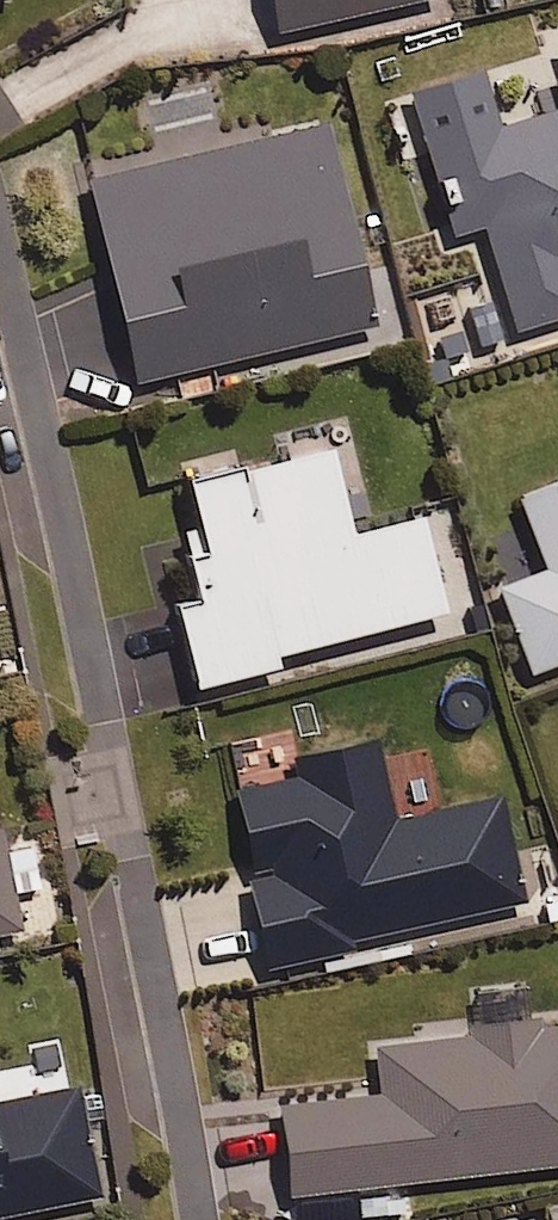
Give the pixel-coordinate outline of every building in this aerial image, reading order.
[(275,32),(413,0),(267,0),(275,32)] [(495,127),(478,68),(408,89),(450,234),(482,225),(512,329),(557,316),(557,109),(495,127)] [(369,325),(321,122),(85,179),(133,381),(369,325)] [(351,533),(330,449),(183,485),(194,530),(176,535),(193,603),(172,608),(191,687),(277,666),(274,653),(440,611),(416,517),(351,533)] [(516,498),(542,569),(492,588),(524,673),(557,660),(557,482),(516,498)] [(391,820),(375,741),(289,759),(293,778),(233,791),(251,878),(245,879),(263,967),(341,950),(338,939),(519,901),(497,797),(391,820)] [(16,929),(0,848),(0,933),(16,929)] [(417,1029),(419,1041),(371,1046),(377,1097),(275,1109),(285,1195),(352,1187),(355,1216),(404,1211),(400,1182),(557,1165),(557,1014),(417,1029)] [(71,1089),(0,1102),(0,1214),(92,1196),(71,1089)]
